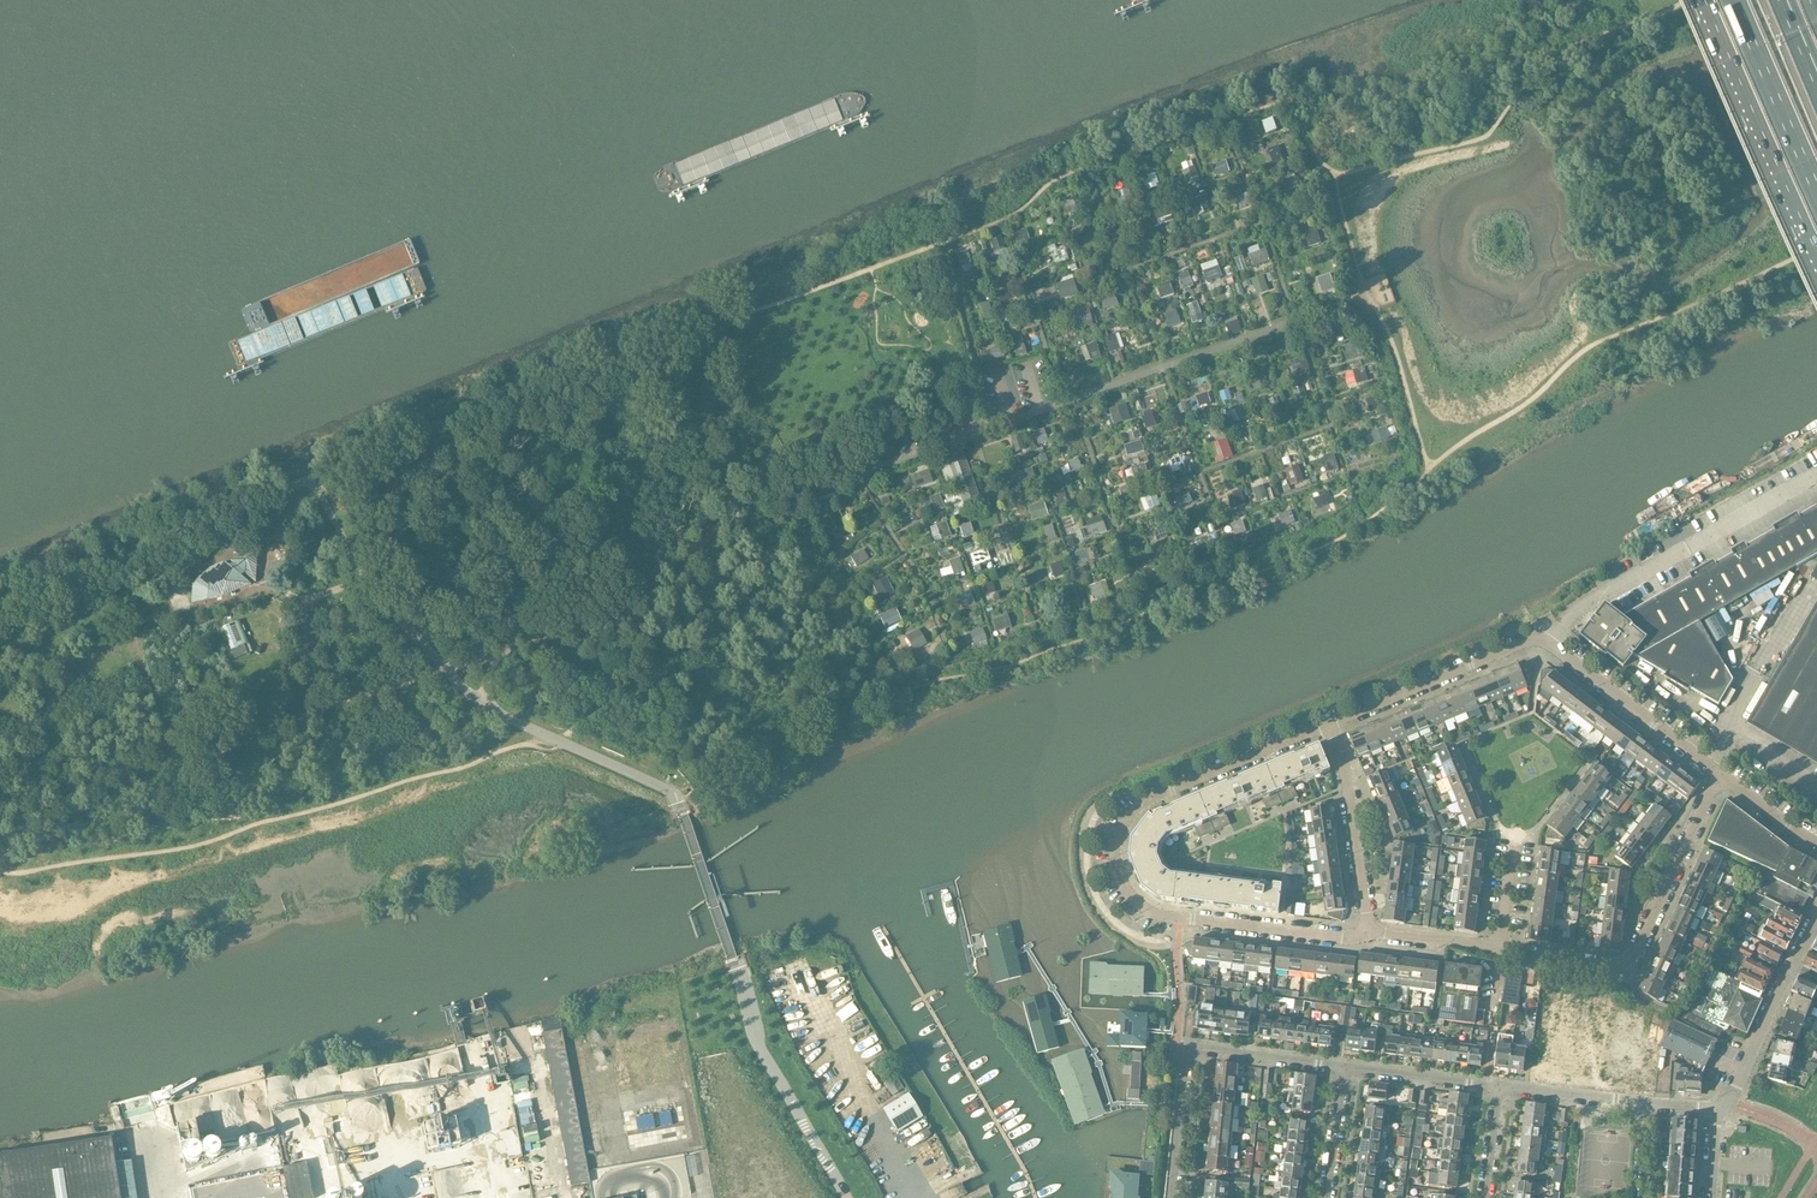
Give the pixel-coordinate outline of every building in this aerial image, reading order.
[(1266,133),(1278,129),(1274,117),(1263,120),(1266,133)] [(1278,146),(1267,150),(1272,164),(1283,161),(1278,146)] [(1228,172),(1224,160),(1210,165),(1214,177),(1228,172)] [(1182,170),(1186,184),(1197,180),(1193,166),(1182,170)] [(1158,186),(1154,174),(1141,178),(1145,190),(1158,186)] [(1298,187),(1295,177),(1282,181),(1285,191),(1298,187)] [(1127,189),(1114,193),(1119,207),(1131,203),(1127,189)] [(1190,200),(1195,215),(1211,210),(1205,194),(1190,200)] [(1250,204),(1247,194),(1236,197),(1240,207),(1250,204)] [(1075,212),(1071,200),(1060,203),(1063,215),(1075,212)] [(1170,216),(1167,205),(1152,210),(1155,220),(1170,216)] [(1301,223),(1307,221),(1304,211),(1297,214),(1301,223)] [(1133,228),(1135,236),(1147,233),(1144,224),(1133,228)] [(1084,243),(1080,228),(1069,232),(1074,246),(1084,243)] [(1026,230),(1015,233),(1017,242),(1029,240),(1026,230)] [(1304,234),(1309,247),(1321,243),(1316,230),(1304,234)] [(1001,237),(991,241),(993,249),(1004,246),(1001,237)] [(984,239),(978,241),(981,251),(987,249),(984,239)] [(1049,251),(1053,263),(1066,259),(1062,247),(1049,251)] [(1254,267),(1270,261),(1266,249),(1250,255),(1254,267)] [(969,264),(967,256),(965,251),(954,254),(958,267),(969,264)] [(997,252),(988,254),(990,263),(1000,260),(997,252)] [(1235,258),(1239,271),(1247,269),(1242,256),(1235,258)] [(1081,268),(1085,281),(1096,277),(1092,265),(1081,268)] [(1204,283),(1222,277),(1218,267),(1201,273),(1204,283)] [(1329,273),(1322,276),(1327,289),(1334,287),(1329,273)] [(1263,275),(1251,279),(1254,290),(1267,285),(1265,281),(1263,275)] [(1192,286),(1189,278),(1179,281),(1182,290),(1192,286)] [(1054,285),(1058,294),(1073,287),(1071,282),(1068,283),(1066,279),(1054,285)] [(1170,283),(1158,288),(1162,298),(1174,294),(1170,283)] [(1044,293),(1042,286),(1033,288),(1035,295),(1044,293)] [(1008,299),(1005,289),(994,292),(998,302),(1008,299)] [(1116,292),(1102,296),(1105,307),(1120,303),(1116,292)] [(978,305),(982,320),(990,318),(986,303),(978,305)] [(1192,318),(1201,315),(1197,303),(1188,307),(1192,318)] [(1073,313),(1076,324),(1090,321),(1087,310),(1073,313)] [(1180,324),(1175,310),(1164,315),(1169,328),(1180,324)] [(1229,336),(1241,331),(1238,321),(1226,326),(1229,336)] [(1103,338),(1107,353),(1117,350),(1113,335),(1103,338)] [(1023,351),(1021,341),(1010,344),(1014,354),(1023,351)] [(1097,357),(1093,344),(1085,347),(1088,355),(1084,357),(1085,361),(1097,357)] [(1002,357),(999,347),(986,351),(989,361),(1002,357)] [(1360,356),(1357,347),(1344,352),(1347,361),(1360,356)] [(1295,377),(1310,372),(1307,361),(1292,366),(1295,377)] [(1367,381),(1364,368),(1352,371),(1355,385),(1367,381)] [(1264,387),(1261,378),(1248,382),(1252,391),(1264,387)] [(1307,398),(1303,386),(1292,390),(1296,402),(1307,398)] [(1207,394),(1198,397),(1201,405),(1206,403),(1207,406),(1211,405),(1207,394)] [(1376,407),(1373,398),(1365,400),(1368,410),(1376,407)] [(1112,410),(1115,423),(1127,420),(1124,407),(1112,410)] [(1242,408),(1228,413),(1232,422),(1245,417),(1242,408)] [(1146,428),(1156,425),(1151,411),(1141,415),(1146,428)] [(1265,445),(1280,440),(1276,426),(1261,431),(1265,445)] [(1389,439),(1386,429),(1385,428),(1371,433),(1374,444),(1389,439)] [(1044,429),(1035,433),(1039,444),(1048,441),(1044,429)] [(1024,450),(1019,435),(1007,439),(1012,454),(1024,450)] [(1122,446),(1125,457),(1142,452),(1139,441),(1122,446)] [(1212,451),(1217,463),(1233,456),(1228,445),(1212,451)] [(980,503),(961,449),(945,455),(964,508),(980,503)] [(1298,452),(1282,457),(1285,465),(1301,460),(1298,452)] [(1174,473),(1184,469),(1180,456),(1169,460),(1174,473)] [(1334,459),(1325,461),(1329,473),(1338,470),(1334,459)] [(1067,465),(1070,473),(1082,469),(1081,466),(1079,467),(1077,462),(1067,465)] [(1130,469),(1134,482),(1147,478),(1143,465),(1130,469)] [(1297,466),(1284,471),(1289,487),(1302,482),(1297,466)] [(1035,480),(1031,469),(1022,472),(1024,480),(1031,477),(1033,481),(1035,480)] [(921,488),(931,485),(928,474),(917,478),(921,488)] [(1067,506),(1061,491),(1051,495),(1056,509),(1067,506)] [(1267,498),(1264,491),(1255,494),(1257,501),(1267,498)] [(837,492),(810,502),(814,512),(827,507),(826,504),(839,499),(837,492)] [(1159,506),(1154,492),(1142,496),(1148,510),(1159,506)] [(1191,502),(1187,493),(1172,499),(1176,509),(1191,502)] [(927,498),(932,513),(942,509),(937,495),(927,498)] [(1226,500),(1230,511),(1245,506),(1241,495),(1226,500)] [(1328,506),(1326,496),(1313,499),(1315,509),(1328,506)] [(1046,517),(1042,503),(1032,507),(1036,520),(1046,517)] [(1797,517),(1816,551),(1816,506),(1797,517)] [(826,517),(834,531),(844,525),(836,511),(826,517)] [(1283,527),(1295,523),(1291,511),(1279,515),(1283,527)] [(1797,517),(1796,515),(1774,528),(1775,530),(1760,538),(1782,576),(1800,565),(1816,556),(1816,551),(1797,517)] [(1107,531),(1104,522),(1088,527),(1091,537),(1107,531)] [(1244,533),(1241,522),(1230,525),(1233,537),(1244,533)] [(933,527),(938,541),(948,537),(943,523),(933,527)] [(957,527),(961,539),(971,535),(967,524),(957,527)] [(1055,540),(1051,526),(1040,529),(1044,543),(1055,540)] [(1167,526),(1154,530),(1157,540),(1171,535),(1167,526)] [(1195,537),(1192,528),(1183,531),(1186,540),(1195,537)] [(1732,552),(1733,554),(1755,591),(1782,576),(1760,538),(1745,547),(1744,545),(1732,552)] [(1088,562),(1084,550),(1075,553),(1079,565),(1088,562)] [(860,551),(848,558),(854,568),(866,560),(860,551)] [(981,551),(970,555),(974,566),(985,562),(981,551)] [(193,583),(192,602),(221,597),(251,585),(242,578),(246,575),(255,582),(256,554),(250,553),(230,561),(234,565),(231,569),(224,564),(209,570),(193,583)] [(1733,554),(1714,565),(1736,602),(1755,591),(1733,554)] [(946,563),(951,577),(962,573),(957,559),(946,563)] [(1063,576),(1059,563),(1049,566),(1053,579),(1063,576)] [(1690,576),(1691,578),(1713,615),(1736,602),(1714,565),(1713,563),(1690,576)] [(1607,655),(1623,667),(1633,655),(1640,659),(1700,623),(1713,615),(1691,578),(1621,618),(1606,606),(1597,618),(1594,616),(1589,623),(1591,625),(1582,637),(1606,656),(1607,655)] [(882,582),(871,588),(878,601),(889,595),(882,582)] [(979,587),(982,597),(992,594),(989,584),(979,587)] [(1088,589),(1092,601),(1104,597),(1100,584),(1088,589)] [(1061,593),(1065,604),(1076,601),(1072,589),(1061,593)] [(959,609),(973,605),(968,592),(955,596),(959,609)] [(1775,680),(1774,680),(1773,681),(1774,681),(1749,724),(1816,763),(1816,608),(1775,680)] [(891,611),(880,616),(885,627),(896,622),(891,611)] [(993,634),(1004,631),(1000,618),(989,621),(993,634)] [(240,621),(222,628),(231,650),(248,643),(240,621)] [(1700,623),(1640,659),(1667,675),(1665,677),(1688,690),(1689,688),(1719,706),(1733,680),(1700,623)] [(971,646),(984,642),(980,630),(967,634),(971,646)] [(911,654),(924,646),(916,633),(903,640),(911,654)] [(1517,663),(1505,668),(1515,692),(1527,687),(1525,682),(1529,681),(1531,667),(1524,666),(1519,668),(1517,663)] [(1505,668),(1492,674),(1493,676),(1494,676),(1503,697),(1515,692),(1505,668)] [(1566,678),(1555,670),(1552,674),(1549,671),(1542,670),(1540,685),(1543,687),(1541,688),(1552,697),(1566,678)] [(1493,676),(1482,681),(1491,702),(1503,697),(1494,676),(1493,676)] [(1566,678),(1552,697),(1563,705),(1575,688),(1575,689),(1577,687),(1566,678)] [(1482,681),(1471,686),(1470,686),(1479,707),(1491,702),(1482,681)] [(1469,683),(1457,688),(1467,712),(1479,707),(1470,686),(1471,686),(1469,683)] [(1457,688),(1444,693),(1445,696),(1446,696),(1455,717),(1467,712),(1457,688)] [(1585,696),(1575,689),(1575,688),(1563,705),(1573,712),(1585,696)] [(1446,696),(1445,696),(1434,701),(1442,722),(1455,717),(1446,696)] [(1596,704),(1595,704),(1585,696),(1573,712),(1583,720),(1596,704)] [(1434,701),(1422,706),(1421,706),(1430,727),(1442,722),(1434,701)] [(1608,710),(1597,701),(1595,704),(1596,704),(1583,720),(1594,728),(1608,710)] [(1421,703),(1408,708),(1418,732),(1430,727),(1421,706),(1422,706),(1421,703)] [(1408,708),(1396,714),(1397,716),(1406,737),(1418,732),(1408,708)] [(1619,718),(1608,710),(1594,728),(1604,736),(1616,720),(1617,720),(1619,718)] [(1545,715),(1542,719),(1548,724),(1551,720),(1545,715)] [(1397,716),(1385,721),(1394,742),(1406,737),(1397,716)] [(1557,724),(1551,720),(1548,724),(1554,728),(1557,724)] [(1627,728),(1617,720),(1616,720),(1604,736),(1615,744),(1627,728)] [(1385,721),(1374,726),(1373,726),(1382,747),(1394,742),(1385,721)] [(1373,723),(1360,728),(1370,752),(1382,747),(1373,726),(1374,726),(1373,723)] [(1360,728),(1348,734),(1358,758),(1370,752),(1360,728)] [(1637,736),(1627,728),(1615,744),(1625,752),(1637,736)] [(1566,731),(1563,735),(1569,739),(1572,736),(1566,731)] [(1650,742),(1639,733),(1637,736),(1625,752),(1636,760),(1650,742)] [(1592,751),(1599,743),(1588,735),(1579,747),(1589,755),(1592,751)] [(1577,740),(1572,736),(1569,739),(1575,744),(1577,740)] [(1660,750),(1650,742),(1636,760),(1646,768),(1658,752),(1659,752),(1660,750)] [(1306,754),(1298,758),(1295,757),(1295,756),(1267,767),(1282,803),(1289,801),(1288,799),(1297,795),(1292,784),(1322,772),(1323,774),(1331,771),(1320,745),(1306,751),(1307,752),(1306,754)] [(1456,746),(1437,754),(1442,766),(1461,759),(1456,746)] [(1598,756),(1592,751),(1589,755),(1595,760),(1598,756)] [(1668,760),(1659,752),(1658,752),(1646,768),(1656,776),(1668,760)] [(1461,759),(1442,766),(1447,778),(1466,771),(1461,759)] [(1678,767),(1668,760),(1656,776),(1666,784),(1679,768),(1678,767)] [(1614,768),(1608,763),(1605,767),(1611,772),(1614,768)] [(1596,764),(1588,775),(1604,787),(1612,776),(1596,764)] [(1619,772),(1618,771),(1621,768),(1617,764),(1614,768),(1611,772),(1616,776),(1619,772)] [(1691,773),(1680,765),(1678,767),(1679,768),(1666,784),(1677,792),(1691,773)] [(1239,782),(1231,786),(1228,785),(1228,784),(1199,795),(1215,832),(1222,829),(1221,827),(1230,823),(1225,812),(1261,797),(1266,808),(1275,804),(1275,806),(1282,803),(1267,767),(1239,779),(1240,780),(1239,782)] [(1395,767),(1388,770),(1369,778),(1374,791),(1393,783),(1397,781),(1393,769),(1395,768),(1395,767)] [(1466,771),(1447,778),(1452,790),(1471,783),(1466,771)] [(1702,782),(1691,773),(1677,792),(1688,800),(1702,782)] [(1588,775),(1580,785),(1596,797),(1604,787),(1588,775)] [(1628,779),(1625,783),(1631,787),(1633,784),(1634,783),(1628,779)] [(1636,781),(1634,783),(1633,784),(1639,789),(1642,785),(1636,781)] [(1398,795),(1393,783),(1374,791),(1379,803),(1398,795)] [(1471,783),(1452,790),(1457,802),(1476,795),(1471,783)] [(1580,785),(1572,795),(1588,807),(1596,797),(1580,785)] [(1636,790),(1628,801),(1632,804),(1640,793),(1636,790)] [(1651,792),(1648,796),(1654,800),(1657,797),(1651,792)] [(1624,793),(1619,799),(1623,802),(1628,796),(1624,793)] [(1172,810),(1164,814),(1163,811),(1158,813),(1154,818),(1149,815),(1135,835),(1139,838),(1134,843),(1133,853),(1136,859),(1131,861),(1141,884),(1145,882),(1148,888),(1156,894),(1163,895),(1162,900),(1168,901),(1171,875),(1163,868),(1158,856),(1159,846),(1167,836),(1194,825),(1199,836),(1208,832),(1208,834),(1215,832),(1199,795),(1172,807),(1173,808),(1172,810)] [(1398,795),(1379,803),(1384,815),(1403,807),(1398,795)] [(1476,795),(1457,802),(1462,814),(1481,806),(1476,795)] [(1572,795),(1564,806),(1580,818),(1588,807),(1572,795)] [(1663,801),(1657,797),(1654,800),(1660,805),(1663,801)] [(1623,802),(1619,799),(1615,805),(1619,808),(1623,802)] [(1811,800),(1805,809),(1816,817),(1816,804),(1811,800)] [(1628,808),(1632,804),(1628,801),(1624,805),(1620,811),(1624,814),(1628,808)] [(1793,851),(1792,851),(1727,801),(1708,842),(1769,870),(1766,875),(1779,882),(1793,851)] [(1481,806),(1462,814),(1467,827),(1469,826),(1471,829),(1485,831),(1486,824),(1484,820),(1489,818),(1483,805),(1481,806)] [(1671,817),(1655,805),(1647,815),(1663,828),(1671,817)] [(1333,820),(1331,806),(1311,809),(1313,823),(1333,820)] [(1564,806),(1557,815),(1556,816),(1572,828),(1580,818),(1564,806)] [(1384,815),(1389,826),(1389,827),(1408,819),(1403,807),(1384,815)] [(1672,808),(1669,812),(1675,816),(1678,813),(1672,808)] [(1620,811),(1615,817),(1619,820),(1624,814),(1620,811)] [(1554,814),(1546,825),(1550,828),(1547,832),(1546,839),(1560,841),(1562,838),(1564,839),(1572,828),(1556,816),(1557,815),(1554,814)] [(1608,814),(1604,819),(1608,822),(1612,817),(1608,814)] [(1663,828),(1647,815),(1639,826),(1655,838),(1663,828)] [(1408,819),(1389,827),(1389,826),(1386,827),(1392,840),(1413,831),(1408,819)] [(1604,819),(1599,825),(1603,828),(1608,822),(1604,819)] [(1335,833),(1333,820),(1313,823),(1307,824),(1309,836),(1315,836),(1335,833)] [(1612,829),(1608,826),(1604,832),(1608,835),(1612,829)] [(1655,838),(1639,826),(1631,836),(1647,848),(1655,838)] [(1604,832),(1600,838),(1603,841),(1608,835),(1604,832)] [(1336,846),(1335,833),(1315,836),(1316,848),(1336,846)] [(1592,834),(1588,840),(1592,843),(1596,837),(1592,834)] [(1647,848),(1631,836),(1623,846),(1639,859),(1640,858),(1647,848)] [(1486,842),(1466,839),(1464,853),(1484,855),(1486,842)] [(1588,840),(1583,846),(1587,849),(1592,843),(1588,840)] [(1414,846),(1394,843),(1392,857),(1413,860),(1414,846)] [(1336,846),(1316,848),(1318,861),(1338,858),(1336,846)] [(1639,859),(1623,846),(1615,857),(1633,871),(1642,860),(1640,858),(1639,859)] [(1562,852),(1542,849),(1540,863),(1560,865),(1562,852)] [(1704,850),(1699,862),(1717,870),(1723,858),(1704,850)] [(1792,851),(1793,851),(1779,882),(1808,897),(1812,899),(1816,890),(1816,864),(1792,851)] [(1484,855),(1464,853),(1463,866),(1483,868),(1484,855)] [(1413,860),(1392,857),(1391,870),(1411,873),(1413,860)] [(1338,858),(1318,861),(1320,874),(1340,871),(1338,858)] [(1699,862),(1693,874),(1711,882),(1717,870),(1699,862)] [(1560,865),(1540,863),(1538,876),(1558,878),(1560,865)] [(1483,868),(1463,866),(1461,879),(1481,881),(1483,868)] [(1273,888),(1242,884),(1243,874),(1232,873),(1233,870),(1221,869),(1221,871),(1210,870),(1209,880),(1171,875),(1168,901),(1183,903),(1183,901),(1199,903),(1252,910),(1252,909),(1254,907),(1263,908),(1264,911),(1264,912),(1279,914),(1282,886),(1274,885),(1273,888)] [(1411,873),(1391,870),(1389,883),(1409,885),(1411,873)] [(1340,871),(1320,874),(1322,887),(1342,884),(1340,871)] [(1630,874),(1610,871),(1608,885),(1628,887),(1630,874)] [(1693,874),(1688,886),(1706,894),(1711,882),(1693,874)] [(1808,897),(1779,882),(1766,875),(1756,894),(1765,899),(1798,916),(1808,897)] [(1558,878),(1538,876),(1536,888),(1556,891),(1558,878)] [(1300,877),(1296,878),(1292,877),(1290,890),(1296,891),(1301,890),(1300,877)] [(1481,881),(1461,879),(1459,892),(1479,894),(1481,881)] [(1409,885),(1389,883),(1387,896),(1407,898),(1409,885)] [(1342,884),(1322,887),(1324,900),(1344,897),(1342,884)] [(1628,887),(1608,885),(1607,897),(1627,900),(1628,887)] [(1688,886),(1682,897),(1701,906),(1706,894),(1688,886)] [(1431,901),(1433,888),(1428,888),(1427,897),(1424,897),(1423,900),(1431,901)] [(1556,891),(1536,888),(1535,901),(1555,904),(1556,891)] [(1479,894),(1459,892),(1458,904),(1478,907),(1479,894)] [(1407,898),(1387,896),(1386,909),(1406,911),(1407,898)] [(1344,897),(1324,900),(1326,913),(1328,913),(1328,917),(1341,922),(1344,915),(1343,911),(1346,910),(1344,897)] [(1627,900),(1607,897),(1605,910),(1625,913),(1627,900)] [(1682,897),(1677,909),(1695,918),(1701,906),(1682,897)] [(1798,916),(1765,899),(1761,905),(1775,913),(1772,918),(1797,930),(1803,918),(1798,916)] [(1430,907),(1431,901),(1423,900),(1423,903),(1426,903),(1426,906),(1425,914),(1429,914),(1430,907)] [(1555,904),(1535,901),(1533,914),(1553,917),(1555,904)] [(1296,904),(1293,903),(1289,903),(1287,915),(1294,916),(1296,904)] [(1478,907),(1458,904),(1456,917),(1476,920),(1476,919),(1478,907)] [(1760,912),(1755,909),(1750,906),(1746,913),(1752,916),(1757,919),(1760,912)] [(1406,911),(1386,909),(1384,922),(1404,924),(1406,911)] [(1677,909),(1671,921),(1690,929),(1695,918),(1677,909)] [(1625,913),(1605,910),(1603,923),(1623,926),(1625,913)] [(1745,930),(1752,916),(1746,913),(1744,917),(1739,927),(1738,930),(1743,933),(1745,930)] [(1533,914),(1532,926),(1531,927),(1551,930),(1553,917),(1533,914)] [(1797,930),(1772,918),(1769,916),(1767,919),(1770,921),(1767,928),(1791,941),(1797,930)] [(1476,920),(1456,917),(1454,931),(1477,934),(1479,920),(1476,919),(1476,920)] [(1671,921),(1666,933),(1684,941),(1690,929),(1671,921)] [(1623,926),(1603,923),(1602,936),(1622,939),(1623,926)] [(1551,930),(1531,927),(1532,926),(1529,926),(1527,940),(1550,943),(1551,930)] [(1791,941),(1767,928),(1763,926),(1762,930),(1765,932),(1761,939),(1785,952),(1791,941)] [(1666,933),(1660,945),(1679,953),(1684,941),(1666,933)] [(1622,939),(1602,936),(1600,949),(1620,952),(1622,939)] [(1209,941),(1196,939),(1195,941),(1191,941),(1184,944),(1190,957),(1193,957),(1193,959),(1206,961),(1209,941)] [(1222,942),(1209,941),(1206,961),(1219,962),(1222,942)] [(1235,944),(1222,942),(1219,962),(1232,964),(1235,944)] [(1706,952),(1709,945),(1702,942),(1699,948),(1706,952)] [(1778,961),(1780,961),(1781,961),(1783,957),(1782,955),(1783,953),(1763,943),(1758,953),(1760,954),(1757,961),(1772,968),(1775,962),(1777,963),(1778,961)] [(1245,966),(1248,946),(1235,944),(1232,964),(1245,966)] [(1660,945),(1655,957),(1673,965),(1679,953),(1660,945)] [(1258,967),(1261,947),(1248,946),(1245,966),(1244,971),(1257,973),(1258,967)] [(1271,969),(1274,949),(1261,947),(1258,967),(1271,969)] [(1742,947),(1739,952),(1751,957),(1753,953),(1742,947)] [(1703,958),(1706,952),(1699,948),(1696,955),(1698,956),(1703,958)] [(1291,951),(1278,949),(1275,969),(1289,971),(1291,951)] [(1304,953),(1291,951),(1289,971),(1301,973),(1304,953)] [(1317,954),(1304,953),(1301,973),(1314,974),(1317,954)] [(1805,973),(1807,970),(1816,974),(1816,956),(1810,953),(1801,971),(1805,973)] [(1330,956),(1317,954),(1314,974),(1327,976),(1330,956)] [(1374,956),(1361,954),(1358,974),(1371,976),(1374,956)] [(1343,958),(1330,956),(1327,976),(1340,978),(1343,958)] [(1387,957),(1374,956),(1371,976),(1384,977),(1387,957)] [(1400,959),(1387,957),(1384,977),(1383,984),(1396,986),(1400,959)] [(1655,957),(1649,968),(1668,977),(1673,965),(1655,957)] [(1356,959),(1343,958),(1340,978),(1353,980),(1356,959)] [(1413,961),(1400,959),(1396,986),(1409,988),(1413,961)] [(1768,982),(1773,972),(1746,959),(1744,964),(1746,965),(1743,971),(1768,982)] [(1425,962),(1413,961),(1409,988),(1422,989),(1425,962)] [(1439,964),(1425,962),(1422,989),(1435,991),(1439,964)] [(1482,970),(1446,965),(1439,1020),(1475,1025),(1482,970)] [(1649,968),(1644,980),(1662,989),(1668,977),(1649,968)] [(1747,1034),(1762,1001),(1760,1000),(1763,994),(1735,981),(1709,969),(1689,1014),(1683,1026),(1717,1041),(1722,1030),(1724,1031),(1727,1030),(1729,1026),(1747,1034)] [(1768,982),(1743,971),(1740,977),(1738,976),(1735,981),(1763,994),(1768,982)] [(1506,974),(1503,993),(1518,996),(1522,977),(1506,974)] [(1811,976),(1808,981),(1816,986),(1816,979),(1811,976)] [(1816,988),(1816,986),(1798,977),(1792,991),(1811,1000),(1816,988)] [(1644,980),(1638,992),(1657,1001),(1662,989),(1644,980)] [(1198,987),(1189,986),(1187,1002),(1196,1003),(1198,987)] [(1794,996),(1789,1010),(1805,1016),(1810,1004),(1794,996)] [(1299,1000),(1287,999),(1287,1003),(1286,1009),(1298,1010),(1299,1000)] [(1204,1006),(1200,1006),(1200,1011),(1195,1010),(1193,1027),(1197,1028),(1197,1029),(1210,1030),(1213,1011),(1214,1004),(1205,1002),(1204,1006)] [(1642,1084),(1649,1008),(1612,1005),(1606,1080),(1642,1084)] [(1360,1051),(1363,1030),(1356,1029),(1357,1018),(1350,1017),(1351,1007),(1341,1006),(1338,1026),(1348,1027),(1345,1049),(1360,1051)] [(1244,1014),(1240,1014),(1238,1014),(1237,1014),(1235,1035),(1243,1036),(1244,1035),(1248,1036),(1249,1032),(1250,1032),(1250,1028),(1249,1028),(1252,1009),(1246,1008),(1245,1015),(1244,1014)] [(1479,1009),(1477,1025),(1483,1026),(1485,1010),(1479,1009)] [(1219,1011),(1215,1010),(1213,1011),(1210,1030),(1212,1031),(1213,1032),(1223,1033),(1225,1012),(1220,1012),(1219,1011)] [(1789,1010),(1784,1022),(1801,1029),(1805,1016),(1789,1010)] [(1231,1013),(1227,1012),(1226,1012),(1225,1012),(1223,1033),(1235,1035),(1237,1014),(1232,1013),(1231,1013)] [(1273,1021),(1266,1020),(1266,1017),(1261,1016),(1258,1037),(1271,1039),(1273,1022),(1273,1021)] [(1421,1024),(1422,1017),(1414,1016),(1413,1023),(1421,1024)] [(1705,1067),(1717,1042),(1717,1041),(1683,1026),(1672,1021),(1662,1016),(1661,1028),(1668,1031),(1661,1045),(1661,1046),(1672,1051),(1705,1067)] [(1279,1023),(1273,1022),(1271,1039),(1282,1040),(1285,1019),(1279,1018),(1279,1023)] [(1291,1020),(1285,1019),(1282,1040),(1294,1042),(1296,1025),(1290,1025),(1291,1020)] [(1303,1026),(1296,1025),(1294,1042),(1306,1043),(1309,1022),(1303,1021),(1303,1026)] [(1315,1023),(1309,1022),(1306,1043),(1318,1045),(1320,1029),(1314,1028),(1315,1023)] [(1779,1035),(1796,1041),(1801,1029),(1784,1022),(1779,1035)] [(1320,1024),(1320,1029),(1318,1045),(1331,1047),(1333,1026),(1320,1024)] [(1375,1052),(1377,1034),(1381,1035),(1382,1032),(1383,1026),(1383,1024),(1378,1024),(1378,1027),(1371,1026),(1371,1031),(1363,1030),(1360,1051),(1375,1052)] [(1397,1055),(1399,1039),(1399,1038),(1392,1037),(1393,1027),(1383,1026),(1382,1032),(1387,1033),(1384,1054),(1397,1055)] [(588,1172),(561,1030),(542,1034),(571,1186),(590,1183),(588,1172)] [(1405,1040),(1399,1039),(1397,1055),(1409,1057),(1411,1036),(1406,1035),(1405,1040)] [(1417,1036),(1411,1036),(1409,1057),(1421,1058),(1423,1042),(1416,1041),(1417,1036)] [(1506,1044),(1498,1043),(1497,1054),(1496,1053),(1495,1058),(1496,1059),(1495,1068),(1509,1070),(1512,1048),(1514,1037),(1507,1036),(1506,1044)] [(1429,1043),(1423,1042),(1421,1058),(1432,1060),(1435,1039),(1429,1038),(1429,1043)] [(1441,1039),(1435,1039),(1432,1060),(1444,1061),(1447,1045),(1440,1044),(1441,1039)] [(1453,1046),(1447,1045),(1444,1061),(1456,1063),(1459,1042),(1453,1041),(1453,1046)] [(1796,1046),(1777,1041),(1775,1047),(1776,1049),(1775,1054),(1793,1058),(1796,1046)] [(1465,1043),(1459,1042),(1456,1063),(1468,1064),(1470,1048),(1464,1047),(1465,1043)] [(1477,1048),(1470,1047),(1470,1048),(1468,1064),(1481,1066),(1483,1045),(1478,1044),(1477,1048)] [(1526,1050),(1512,1048),(1509,1070),(1523,1072),(1524,1067),(1526,1068),(1527,1063),(1525,1062),(1526,1050)] [(1133,1051),(1131,1099),(1141,1100),(1143,1052),(1133,1051)] [(1772,1059),(1770,1065),(1787,1069),(1790,1070),(1793,1058),(1775,1054),(1774,1058),(1772,1059)] [(1689,1069),(1681,1068),(1681,1065),(1672,1062),(1669,1092),(1677,1093),(1696,1095),(1700,1095),(1701,1091),(1702,1076),(1688,1075),(1689,1069)] [(1244,1073),(1244,1066),(1219,1063),(1218,1068),(1216,1069),(1216,1075),(1217,1076),(1217,1077),(1238,1079),(1239,1078),(1239,1074),(1244,1073)] [(902,1089),(886,1065),(876,1071),(892,1096),(902,1089)] [(1785,1078),(1787,1069),(1770,1065),(1769,1072),(1770,1073),(1769,1077),(1770,1080),(1783,1083),(1793,1086),(1796,1082),(1785,1078)] [(1272,1085),(1273,1071),(1265,1070),(1264,1084),(1272,1085)] [(1308,1076),(1296,1074),(1296,1073),(1291,1073),(1290,1078),(1295,1079),(1295,1080),(1294,1081),(1294,1085),(1294,1087),(1294,1088),(1296,1088),(1315,1091),(1316,1083),(1315,1082),(1316,1077),(1312,1077),(1312,1076),(1308,1075),(1308,1076)] [(1103,1077),(1096,1079),(1103,1103),(1111,1101),(1103,1077)] [(1237,1085),(1238,1079),(1217,1077),(1217,1082),(1215,1082),(1214,1091),(1236,1093),(1236,1092),(1237,1091),(1238,1087),(1237,1085)] [(1271,1096),(1272,1088),(1272,1085),(1264,1084),(1262,1095),(1271,1096)] [(1387,1085),(1379,1084),(1379,1085),(1376,1085),(1376,1086),(1370,1085),(1370,1088),(1369,1089),(1368,1094),(1369,1095),(1368,1098),(1386,1100),(1386,1099),(1387,1099),(1387,1094),(1387,1093),(1396,1094),(1397,1089),(1386,1087),(1387,1085)] [(1315,1091),(1296,1088),(1295,1094),(1290,1093),(1289,1098),(1312,1102),(1313,1098),(1314,1097),(1315,1091)] [(1417,1091),(1410,1089),(1408,1103),(1416,1104),(1417,1091)] [(1242,1093),(1236,1093),(1214,1091),(1213,1099),(1215,1099),(1214,1104),(1235,1106),(1241,1107),(1242,1093)] [(1432,1097),(1428,1097),(1429,1092),(1421,1091),(1419,1102),(1427,1103),(1431,1103),(1432,1097)] [(1468,1103),(1469,1098),(1468,1097),(1468,1096),(1450,1093),(1450,1100),(1440,1099),(1439,1104),(1467,1108),(1467,1104),(1468,1103)] [(897,1132),(922,1116),(908,1094),(883,1110),(897,1132)] [(1312,1102),(1289,1098),(1289,1104),(1294,1104),(1293,1111),(1311,1113),(1311,1112),(1312,1112),(1313,1106),(1312,1105),(1312,1102)] [(1545,1106),(1527,1103),(1527,1104),(1526,1105),(1525,1111),(1526,1112),(1526,1115),(1548,1118),(1549,1113),(1544,1112),(1545,1106)] [(1234,1112),(1235,1106),(1214,1104),(1214,1108),(1212,1109),(1212,1115),(1213,1116),(1213,1117),(1234,1119),(1234,1117),(1235,1113),(1234,1112)] [(1467,1112),(1466,1111),(1467,1108),(1439,1104),(1439,1110),(1443,1110),(1448,1111),(1447,1117),(1465,1119),(1465,1118),(1467,1118),(1467,1112)] [(1384,1116),(1385,1110),(1367,1107),(1367,1108),(1365,1109),(1365,1114),(1366,1115),(1365,1119),(1388,1122),(1389,1117),(1384,1116)] [(1570,1110),(1562,1109),(1562,1111),(1561,1118),(1560,1120),(1568,1121),(1570,1110)] [(1423,1125),(1425,1114),(1418,1113),(1416,1124),(1423,1125)] [(1548,1118),(1526,1115),(1525,1119),(1524,1120),(1523,1125),(1524,1126),(1524,1127),(1542,1129),(1543,1123),(1548,1124),(1548,1118)] [(1234,1119),(1213,1117),(1213,1119),(1211,1119),(1211,1125),(1212,1126),(1212,1130),(1232,1133),(1233,1127),(1234,1125),(1234,1121),(1233,1120),(1234,1119)] [(1413,1125),(1414,1118),(1404,1117),(1403,1124),(1406,1124),(1413,1125)] [(1465,1119),(1447,1117),(1447,1123),(1437,1122),(1436,1127),(1464,1131),(1464,1127),(1465,1126),(1466,1121),(1465,1120),(1465,1119)] [(1655,1118),(1654,1131),(1662,1132),(1663,1118),(1655,1118)] [(1392,1123),(1388,1122),(1365,1119),(1365,1123),(1363,1124),(1363,1129),(1364,1130),(1364,1131),(1382,1133),(1382,1127),(1391,1128),(1392,1123)] [(1698,1121),(1674,1119),(1674,1121),(1673,1122),(1673,1126),(1673,1128),(1673,1133),(1697,1134),(1697,1130),(1698,1129),(1699,1122),(1698,1121)] [(1309,1123),(1291,1120),(1291,1127),(1286,1126),(1285,1132),(1308,1135),(1308,1131),(1309,1130),(1310,1125),(1309,1124),(1309,1123)] [(1429,1126),(1423,1125),(1416,1124),(1415,1135),(1422,1136),(1422,1132),(1429,1133),(1429,1126)] [(181,1146),(198,1143),(194,1125),(177,1128),(181,1146)] [(1463,1134),(1464,1131),(1436,1127),(1436,1132),(1445,1134),(1444,1139),(1462,1142),(1462,1141),(1464,1141),(1464,1135),(1463,1134)] [(1542,1129),(1524,1127),(1523,1128),(1522,1134),(1523,1135),(1523,1138),(1545,1141),(1546,1136),(1541,1135),(1542,1129)] [(1258,1137),(1268,1139),(1269,1131),(1259,1129),(1258,1137)] [(1232,1133),(1212,1130),(1211,1135),(1210,1135),(1209,1143),(1231,1146),(1231,1145),(1232,1144),(1232,1140),(1232,1139),(1232,1133)] [(1382,1133),(1364,1131),(1362,1132),(1362,1137),(1363,1138),(1362,1142),(1385,1145),(1386,1140),(1381,1139),(1382,1133)] [(1662,1132),(1654,1131),(1653,1144),(1661,1145),(1662,1132)] [(1308,1135),(1285,1132),(1284,1137),(1289,1138),(1288,1144),(1306,1146),(1306,1145),(1307,1145),(1308,1139),(1307,1138),(1308,1135)] [(1697,1134),(1673,1133),(1673,1134),(1672,1135),(1671,1139),(1672,1141),(1672,1146),(1695,1148),(1696,1142),(1697,1142),(1698,1136),(1696,1135),(1697,1134)] [(1545,1141),(1523,1138),(1522,1142),(1521,1143),(1520,1148),(1521,1149),(1539,1152),(1540,1146),(1545,1147),(1545,1141)] [(0,1156),(0,1197),(120,1197),(116,1172),(115,1163),(114,1163),(111,1140),(111,1139),(92,1142),(84,1143),(83,1140),(52,1145),(52,1148),(0,1156)] [(1462,1149),(1463,1144),(1462,1143),(1462,1142),(1444,1139),(1440,1139),(1439,1145),(1438,1150),(1461,1153),(1461,1150),(1462,1149)] [(216,1142),(182,1149),(186,1171),(235,1153),(232,1142),(217,1146),(216,1142)] [(1385,1145),(1362,1142),(1362,1146),(1360,1146),(1360,1152),(1361,1153),(1378,1156),(1379,1150),(1384,1151),(1385,1145)] [(1231,1146),(1209,1143),(1208,1152),(1210,1152),(1209,1157),(1230,1159),(1230,1153),(1231,1152),(1231,1148),(1231,1147),(1231,1146)] [(1306,1146),(1288,1144),(1287,1150),(1283,1149),(1282,1155),(1304,1157),(1305,1154),(1306,1153),(1307,1148),(1306,1147),(1306,1146)] [(1661,1145),(1653,1144),(1652,1157),(1660,1158),(1661,1145)] [(1695,1148),(1672,1146),(1672,1147),(1671,1149),(1670,1153),(1671,1154),(1671,1159),(1694,1161),(1695,1155),(1696,1155),(1696,1149),(1695,1149),(1695,1148)] [(1422,1150),(1420,1150),(1413,1149),(1412,1159),(1421,1160),(1422,1150)] [(1539,1152),(1521,1149),(1521,1150),(1520,1151),(1519,1157),(1520,1157),(1520,1161),(1542,1164),(1543,1159),(1538,1158),(1539,1152)] [(1461,1153),(1438,1150),(1437,1156),(1442,1157),(1441,1162),(1459,1165),(1459,1164),(1461,1164),(1461,1158),(1460,1157),(1461,1153)] [(1378,1156),(1361,1153),(1360,1154),(1359,1155),(1358,1160),(1359,1161),(1359,1165),(1382,1168),(1382,1162),(1378,1162),(1378,1156)] [(1304,1157),(1282,1155),(1281,1160),(1286,1161),(1285,1166),(1303,1169),(1303,1168),(1304,1168),(1305,1162),(1304,1161),(1304,1157)] [(1230,1159),(1209,1157),(1209,1159),(1207,1160),(1207,1165),(1208,1166),(1208,1171),(1228,1173),(1229,1167),(1230,1165),(1230,1161),(1229,1160),(1230,1159)] [(1660,1158),(1652,1157),(1651,1167),(1659,1168),(1660,1158)] [(1694,1161),(1671,1159),(1671,1160),(1670,1162),(1669,1166),(1670,1167),(1670,1173),(1693,1174),(1694,1169),(1695,1168),(1696,1163),(1694,1162),(1694,1161)] [(1155,1174),(1155,1161),(1141,1160),(1140,1173),(1155,1174)] [(1542,1164),(1520,1161),(1519,1165),(1518,1166),(1517,1171),(1518,1172),(1518,1173),(1536,1175),(1537,1169),(1542,1170),(1542,1164)] [(1460,1172),(1460,1166),(1459,1166),(1459,1165),(1441,1162),(1441,1169),(1436,1168),(1435,1173),(1458,1176),(1458,1172),(1460,1172)] [(289,1197),(313,1197),(306,1164),(283,1168),(289,1197)] [(1382,1168),(1359,1165),(1358,1169),(1357,1169),(1356,1175),(1357,1176),(1375,1179),(1376,1173),(1381,1173),(1382,1168)] [(1303,1169),(1285,1166),(1284,1172),(1279,1172),(1279,1177),(1301,1180),(1302,1177),(1303,1176),(1304,1170),(1303,1169)] [(1560,1183),(1563,1167),(1555,1166),(1553,1182),(1560,1183)] [(1418,1179),(1419,1171),(1410,1170),(1409,1178),(1418,1179)] [(1112,1172),(1110,1187),(1112,1188),(1111,1197),(1140,1197),(1142,1175),(1112,1172)] [(1458,1181),(1457,1180),(1458,1176),(1435,1173),(1430,1172),(1429,1178),(1439,1179),(1438,1186),(1456,1188),(1456,1187),(1458,1187),(1458,1181)] [(1693,1174),(1670,1173),(1670,1174),(1669,1175),(1668,1179),(1669,1180),(1669,1186),(1692,1187),(1693,1182),(1694,1181),(1694,1176),(1693,1175),(1693,1174)] [(1375,1179),(1357,1176),(1357,1177),(1356,1177),(1355,1183),(1356,1184),(1356,1187),(1379,1191),(1379,1185),(1374,1185),(1375,1179)] [(1301,1180),(1279,1177),(1278,1183),(1283,1183),(1282,1189),(1300,1191),(1301,1191),(1302,1185),(1301,1184),(1301,1180)] [(1249,1189),(1250,1180),(1235,1179),(1235,1187),(1249,1189)] [(1228,1184),(1206,1182),(1205,1197),(1209,1197),(1232,1197),(1233,1185),(1228,1184)] [(1535,1184),(1517,1182),(1517,1183),(1515,1184),(1515,1189),(1516,1190),(1515,1194),(1538,1197),(1539,1192),(1534,1191),(1535,1184)] [(1669,1186),(1669,1187),(1668,1188),(1667,1192),(1668,1193),(1668,1197),(1692,1197),(1692,1195),(1693,1194),(1693,1189),(1692,1188),(1692,1187),(1669,1186)] [(1356,1187),(1355,1192),(1354,1192),(1353,1197),(1354,1197),(1373,1197),(1373,1196),(1378,1196),(1379,1191),(1356,1187)] [(1301,1193),(1300,1192),(1300,1191),(1282,1189),(1281,1195),(1273,1194),(1272,1197),(1300,1197),(1301,1193)]
